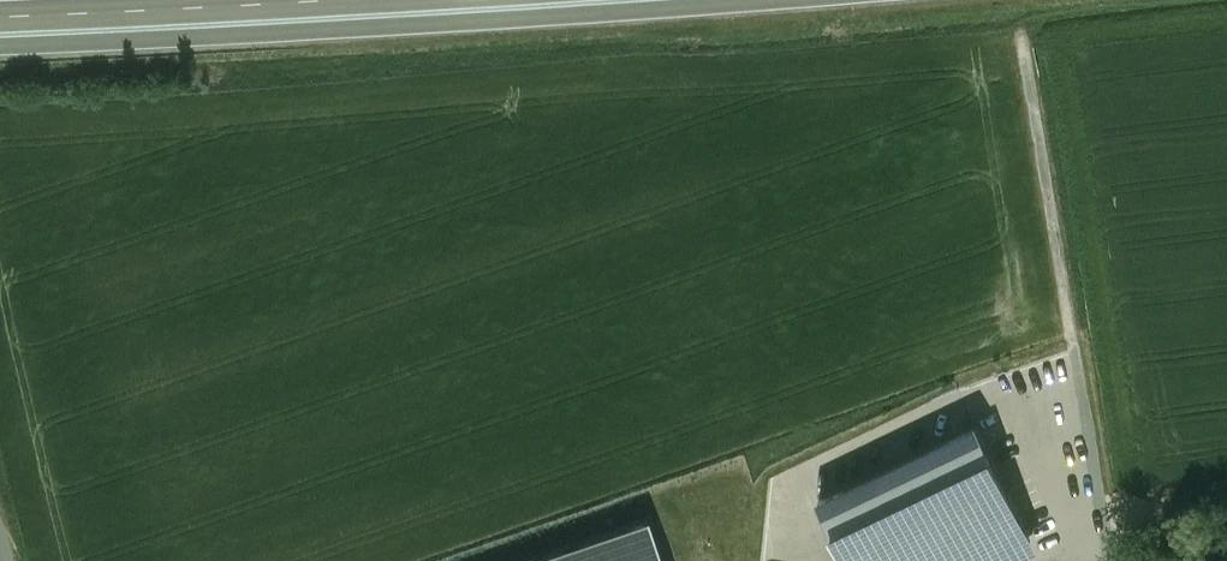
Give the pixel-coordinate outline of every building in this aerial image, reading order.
[(819,492),(851,560),(965,560),(1034,529),(982,416),(819,492)] [(521,560),(662,560),(648,519),(521,560)]
